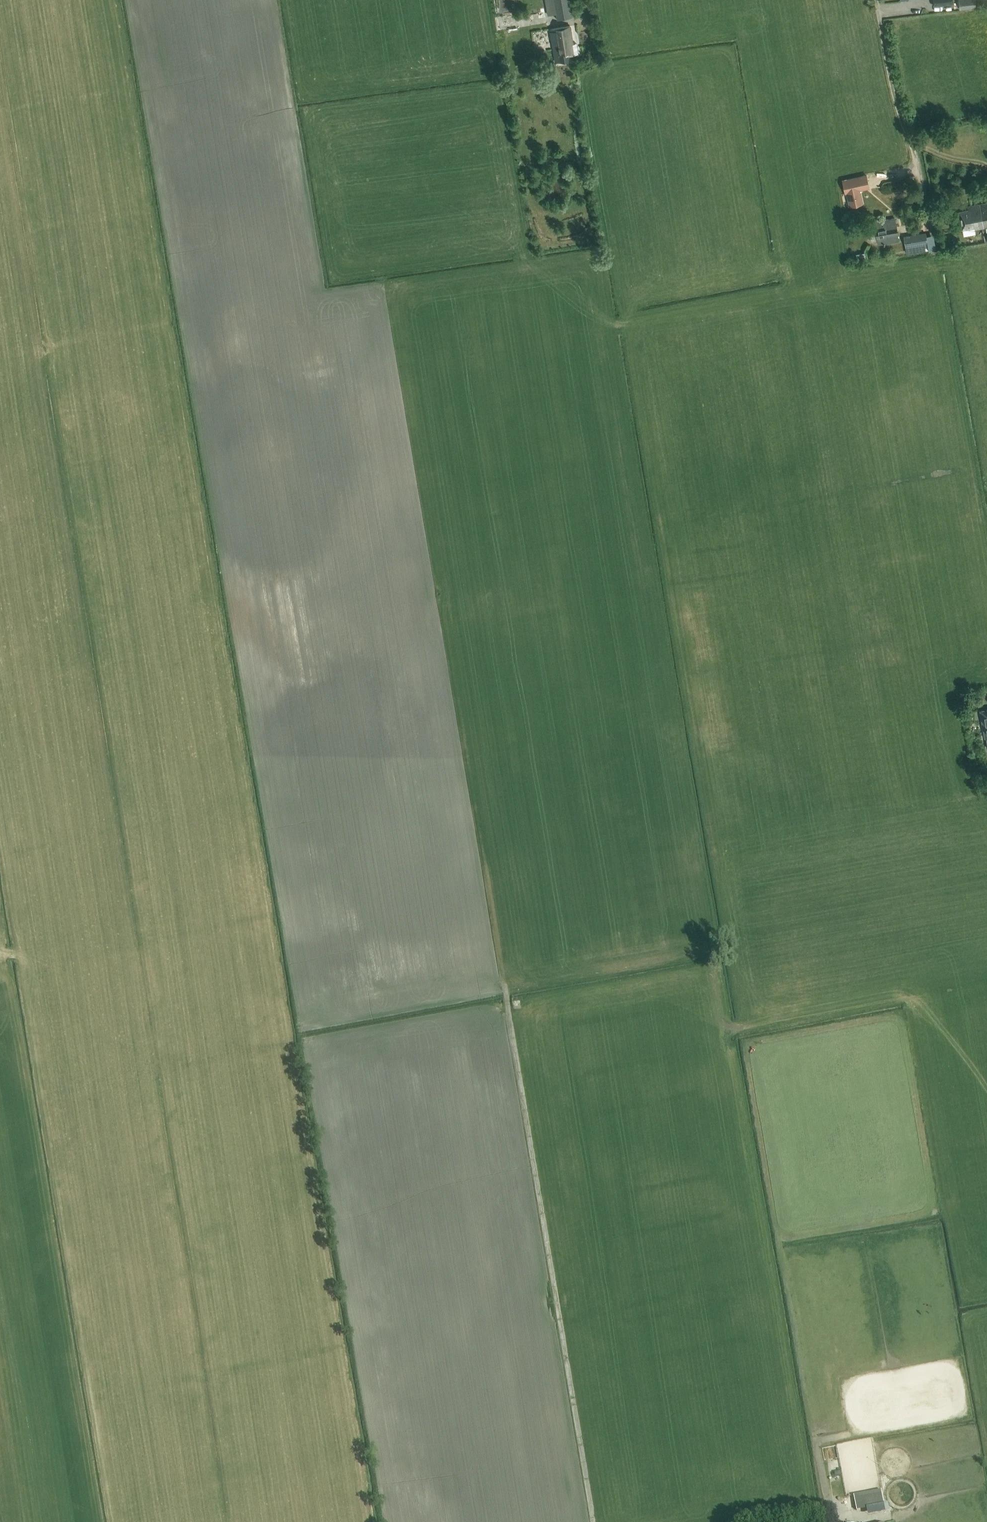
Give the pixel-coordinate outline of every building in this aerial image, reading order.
[(573,16),(570,0),(546,0),(549,14),(556,13),(557,19),(573,16)] [(960,9),(976,7),(975,0),(959,0),(960,9)] [(569,54),(578,53),(577,43),(573,43),(570,26),(550,29),(555,61),(569,59),(569,54)] [(866,174),(842,179),(845,193),(846,193),(849,206),(863,203),(860,190),(869,188),(866,174)] [(986,227),(986,202),(967,206),(968,209),(959,210),(962,228),(970,227),(970,228),(975,228),(975,229),(986,227)] [(895,217),(874,221),(875,227),(869,228),(871,241),(877,240),(877,244),(899,241),(895,217)] [(910,234),(911,243),(911,246),(927,243),(926,232),(910,234)] [(881,1490),(870,1492),(873,1507),(884,1505),(881,1490)]
